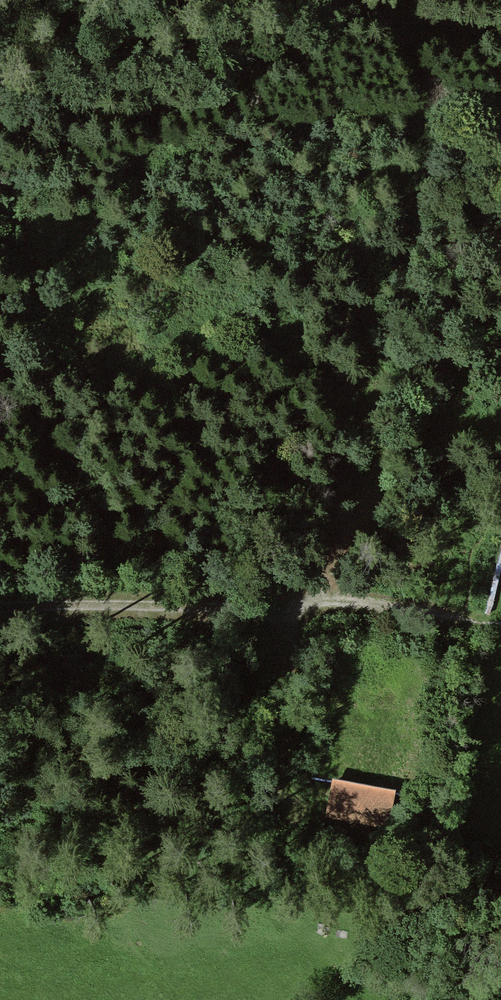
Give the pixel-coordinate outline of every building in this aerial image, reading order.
[(385,824),(391,789),(336,780),(330,815),(385,824)]
